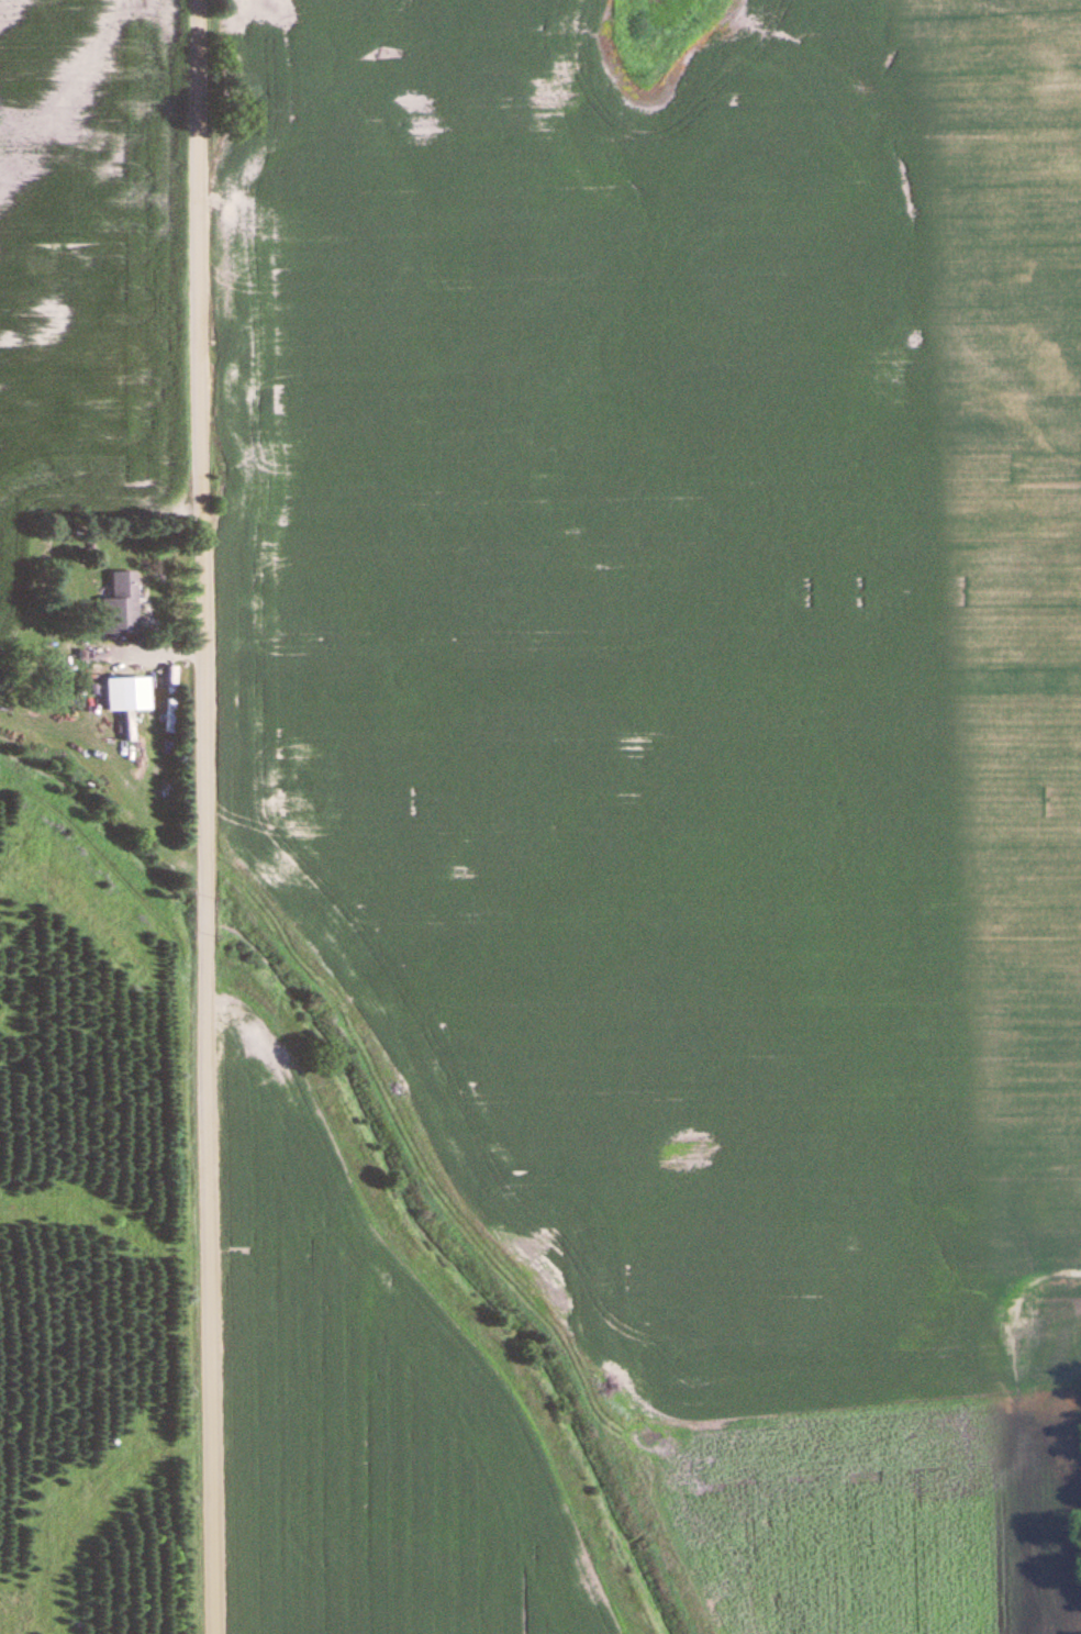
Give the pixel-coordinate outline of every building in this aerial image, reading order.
[(131,632),(131,571),(107,571),(107,598),(96,598),(96,632),(131,632)] [(141,677),(97,677),(97,710),(141,710),(141,677)]
